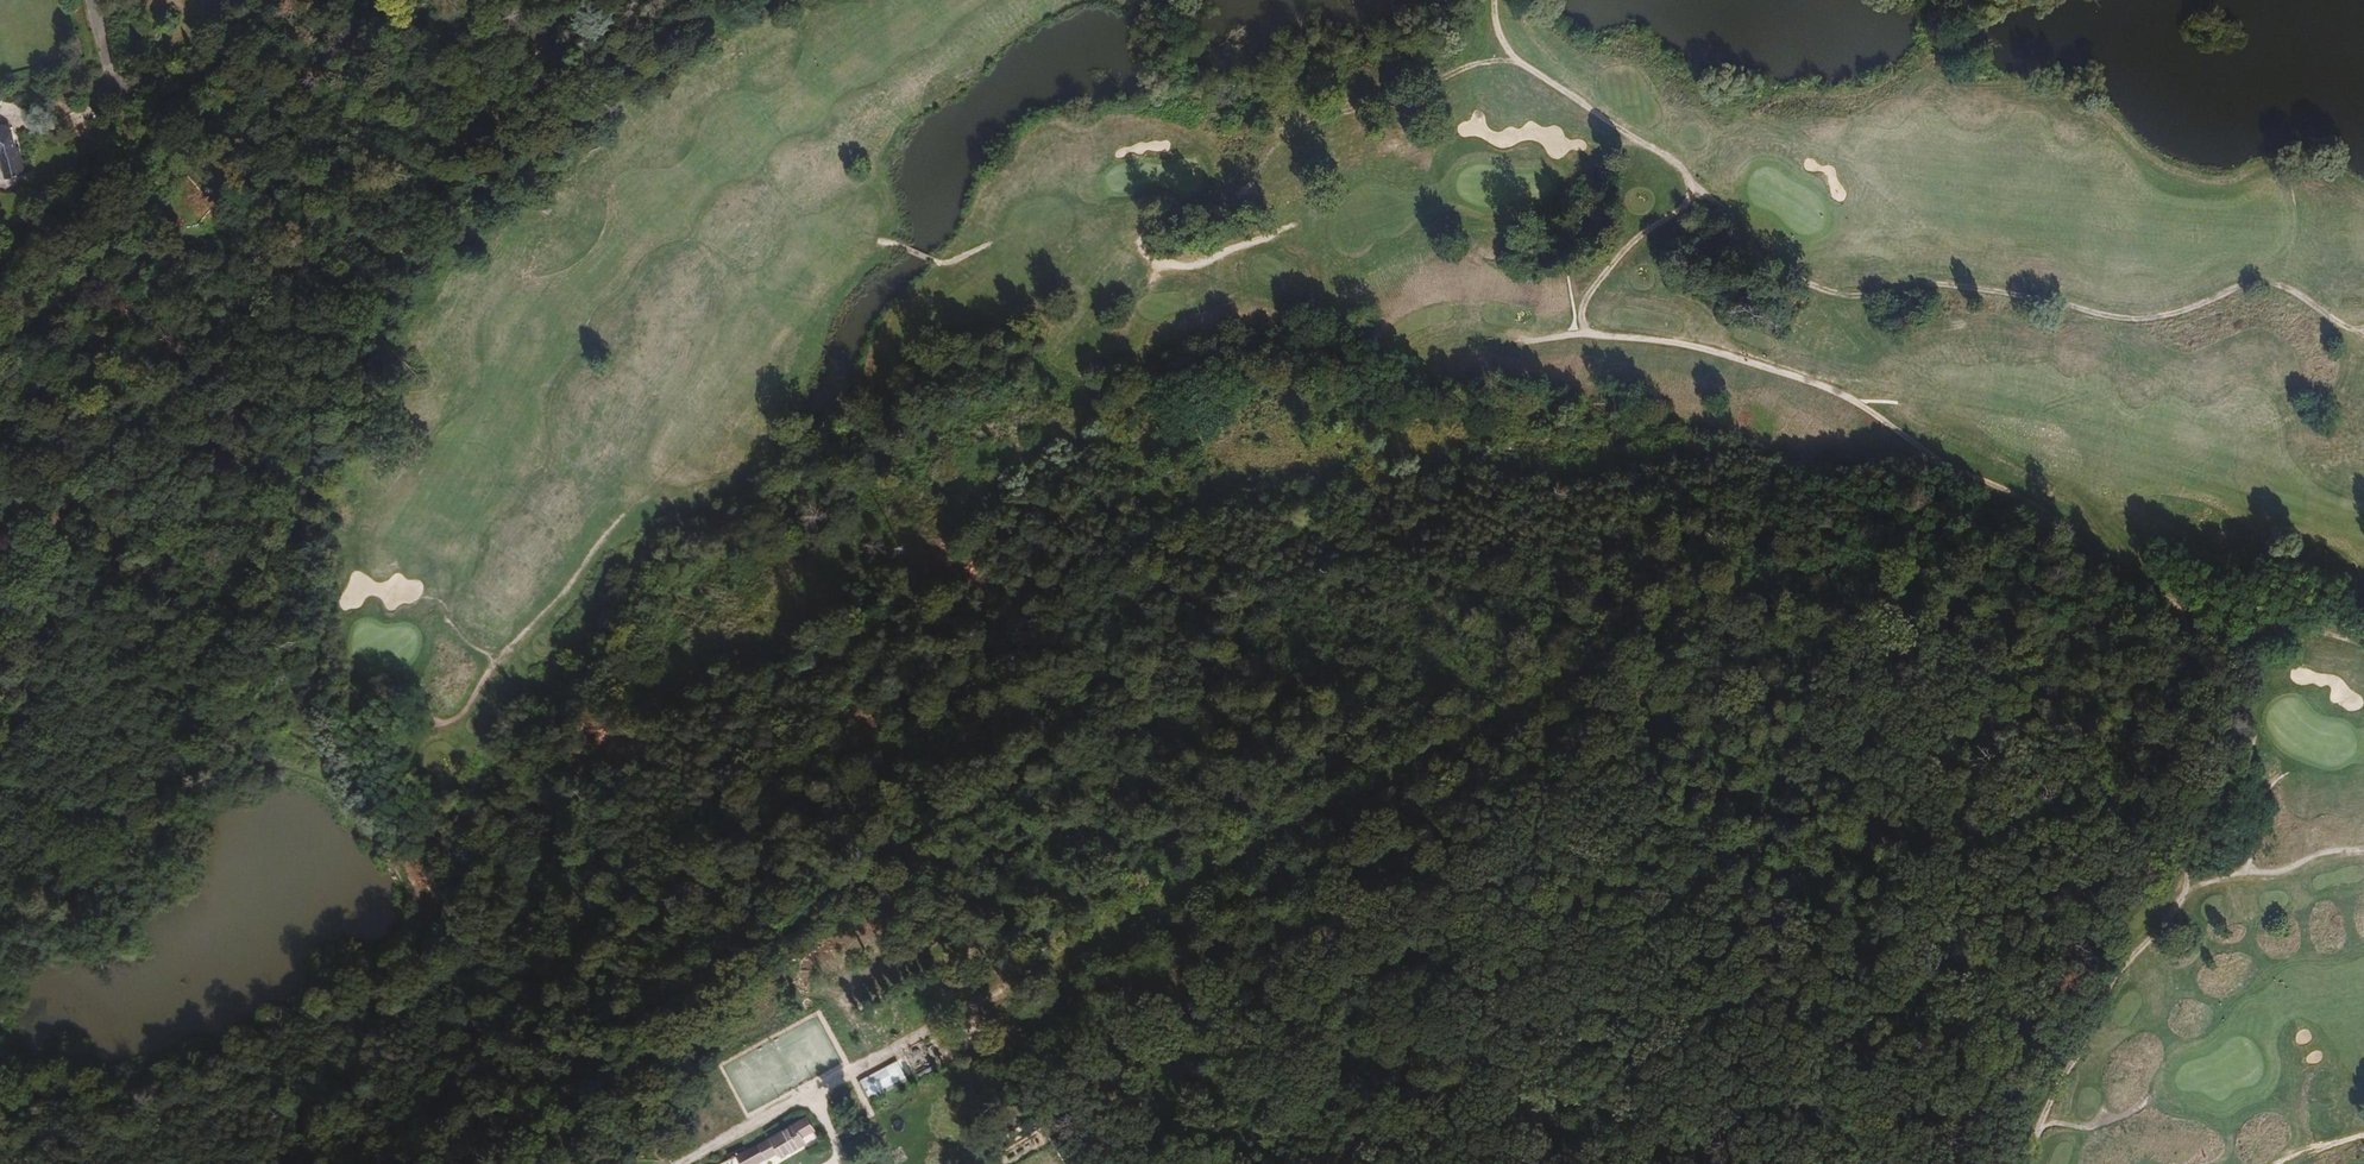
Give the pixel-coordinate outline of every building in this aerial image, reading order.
[(35,108),(3,85),(0,95),(0,100),(25,116),(35,108)] [(24,173),(18,150),(15,151),(9,132),(0,127),(0,159),(2,160),(7,179),(24,173)] [(755,1150),(761,1163),(762,1163),(773,1158),(787,1151),(791,1157),(808,1147),(813,1145),(807,1137),(821,1130),(812,1118),(790,1131),(755,1150)]
